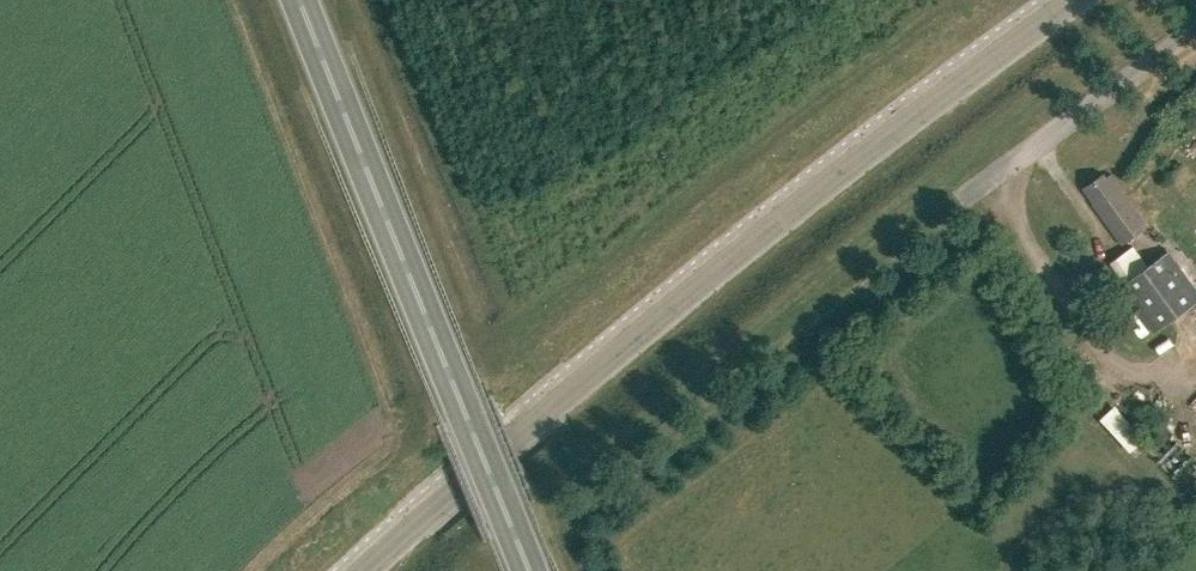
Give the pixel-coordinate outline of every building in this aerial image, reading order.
[(1103,174),(1081,190),(1092,204),(1091,205),(1120,244),(1148,224),(1147,223),(1111,174),(1106,178),(1103,174)] [(1117,281),(1155,326),(1195,291),(1195,284),(1163,244),(1162,243),(1117,281)] [(1180,468),(1195,453),(1195,445),(1181,429),(1171,438),(1166,432),(1156,441),(1180,468)]
